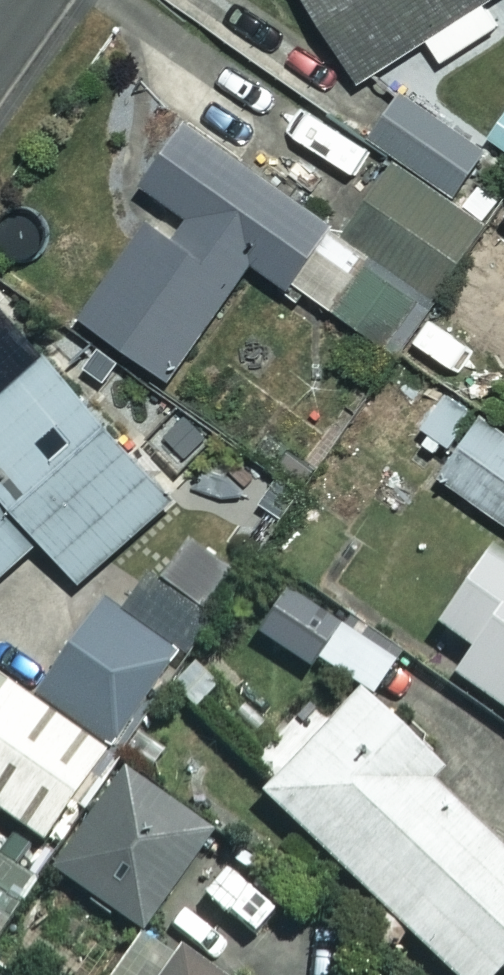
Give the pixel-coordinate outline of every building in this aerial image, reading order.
[(360,77),(424,35),(440,60),(498,22),(483,0),(309,0),(360,77)] [(480,144),(400,89),(368,136),(395,155),(371,190),(350,176),(324,215),(185,120),(129,201),(152,217),(85,316),(172,375),(254,253),(393,348),(479,222),(443,198),(480,144)] [(49,352),(0,395),(0,571),(41,535),(78,577),(172,495),(49,352)] [(446,389),(415,432),(450,457),(439,473),(503,519),(503,431),(446,389)] [(290,504),(242,450),(204,483),(252,537),(290,504)] [(488,546),(434,621),(470,646),(452,671),(503,709),(503,557),(488,546)] [(173,653),(98,601),(33,694),(108,746),(173,653)] [(390,660),(339,624),(316,657),(368,692),(390,660)] [(4,680),(0,685),(0,809),(40,837),(102,750),(4,680)] [(356,689),(260,792),(455,974),(488,974),(498,965),(503,971),(503,852),(426,779),(438,766),(356,689)] [(209,829),(118,768),(51,868),(142,929),(209,829)] [(143,933),(113,974),(220,974),(178,946),(173,954),(143,933)]
